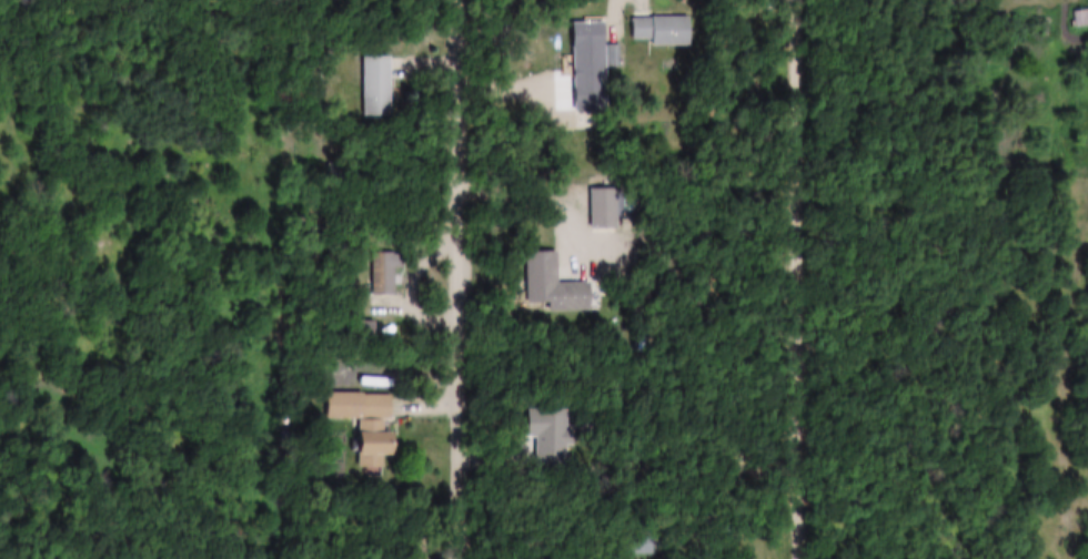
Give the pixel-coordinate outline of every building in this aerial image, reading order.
[(1087,27),(1087,10),(1071,12),(1073,28),(1087,27)] [(693,18),(633,18),(633,45),(693,45),(693,18)] [(608,58),(608,67),(618,67),(617,47),(606,47),(606,23),(573,23),(574,58),(608,58)] [(365,58),(365,118),(391,118),(391,58),(365,58)] [(552,132),(576,132),(576,115),(552,115),(552,132)] [(592,190),(592,230),(620,230),(620,190),(592,190)] [(592,312),(591,283),(558,284),(557,253),(526,253),(528,304),(550,304),(550,313),(592,312)] [(372,296),(394,296),(394,254),(372,254),(372,296)] [(360,469),(393,469),(394,395),(329,395),(329,420),(360,420),(360,469)] [(539,468),(571,467),(571,448),(577,447),(576,432),(571,432),(571,411),(530,411),(530,440),(539,440),(539,468)]
